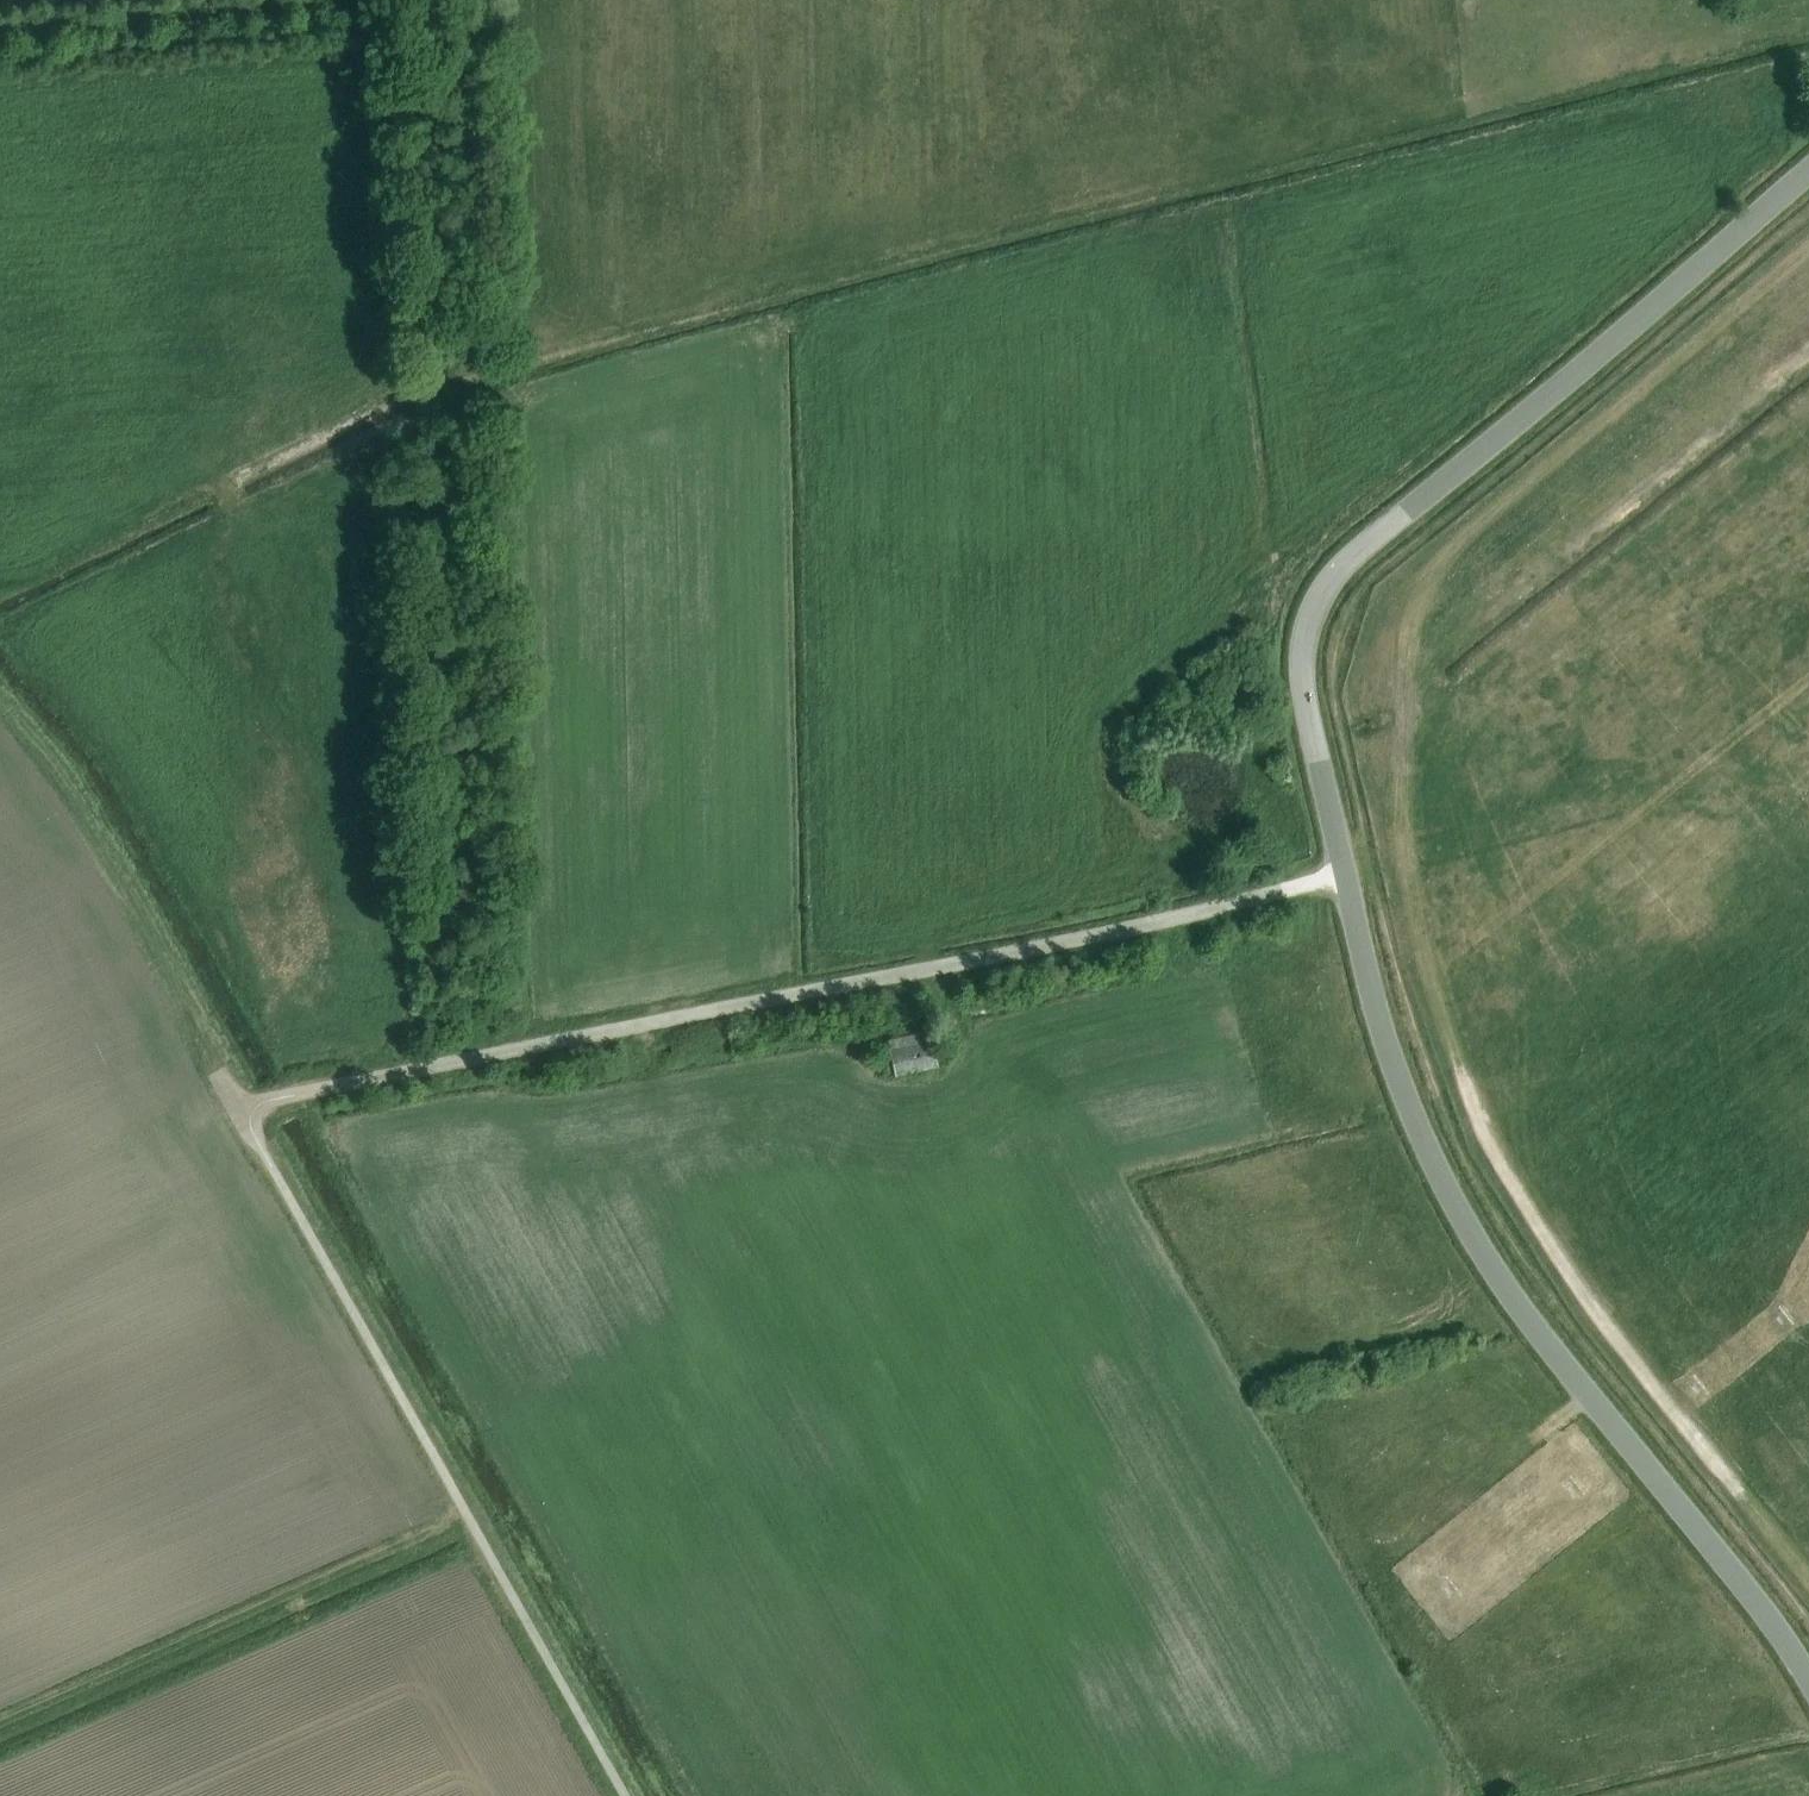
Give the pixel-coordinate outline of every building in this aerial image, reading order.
[(897,1075),(938,1066),(930,1030),(889,1039),(897,1075)]
